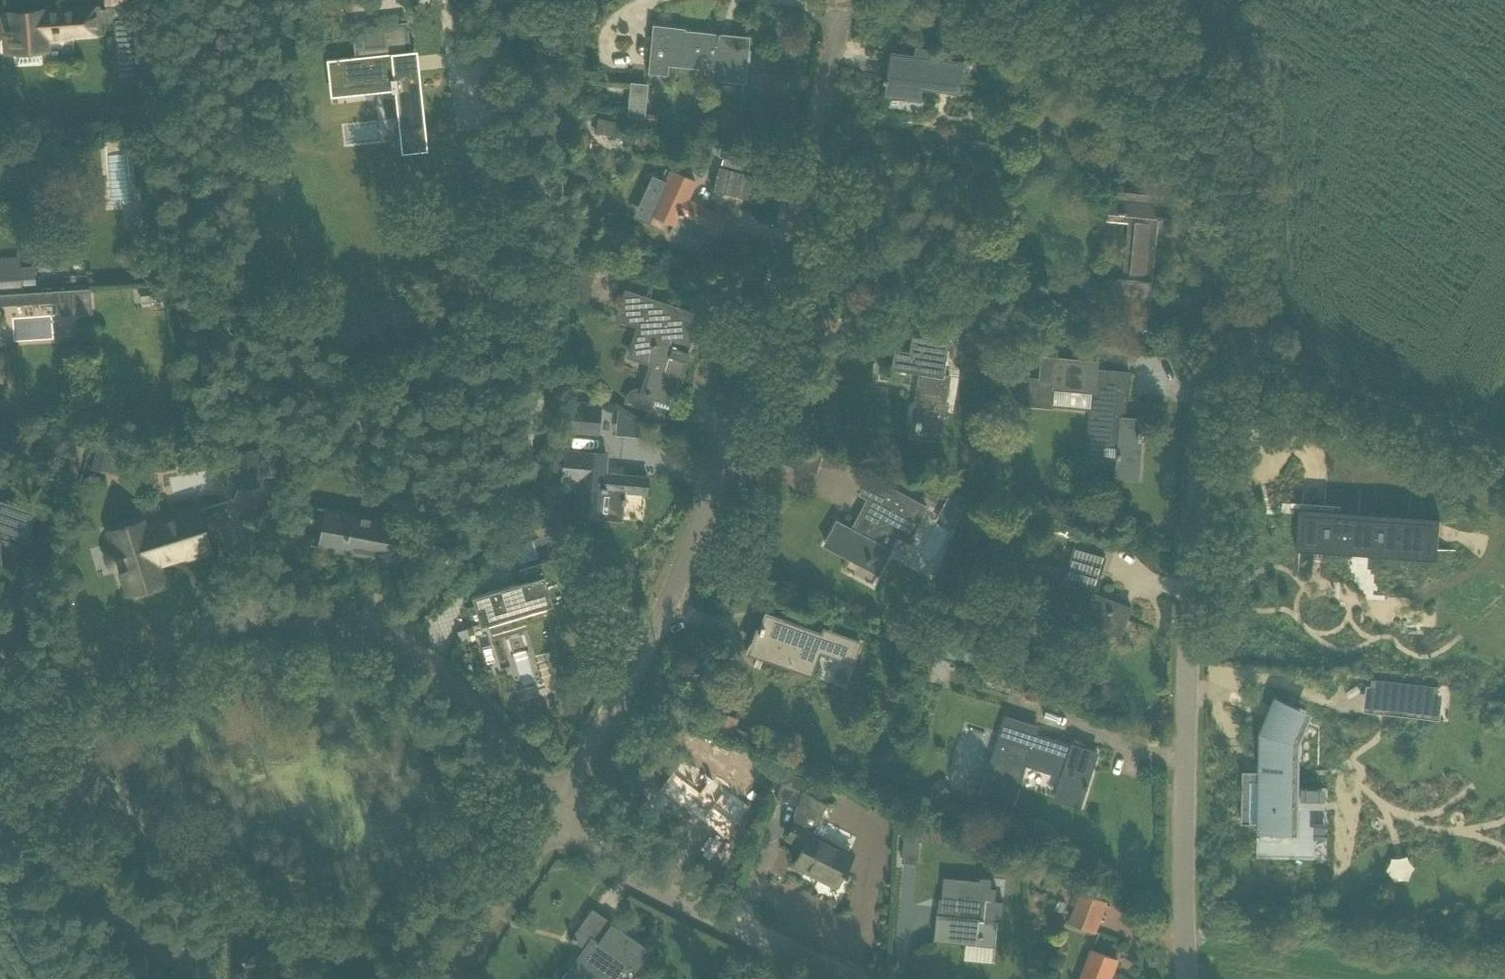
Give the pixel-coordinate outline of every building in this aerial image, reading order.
[(40,50),(46,49),(45,38),(65,37),(72,34),(97,33),(96,23),(114,22),(117,79),(148,77),(143,3),(132,4),(131,0),(105,0),(106,8),(43,11),(3,13),(5,51),(18,51),(19,64),(41,62),(40,50)] [(354,57),(327,60),(329,85),(390,79),(391,89),(391,91),(394,91),(401,152),(427,149),(417,50),(412,50),(409,21),(351,27),(354,57)] [(683,30),(654,27),(650,67),(666,69),(666,63),(716,68),(715,78),(743,81),(746,48),(728,46),(719,43),(720,36),(682,32),(683,30)] [(893,53),(887,96),(921,100),(923,84),(960,89),(964,62),(893,53)] [(631,82),(627,116),(629,116),(644,117),(645,112),(648,84),(631,82)] [(595,133),(625,138),(628,123),(597,117),(595,133)] [(754,171),(757,157),(711,146),(710,154),(723,156),(721,164),(754,171)] [(107,151),(106,199),(128,199),(129,151),(107,151)] [(687,199),(695,182),(672,171),(652,214),(675,224),(679,214),(719,232),(726,217),(687,199)] [(1169,196),(1110,190),(1108,213),(1136,216),(1130,279),(1109,277),(1106,300),(1151,304),(1159,218),(1166,219),(1169,196)] [(0,274),(0,290),(22,288),(21,272),(0,274)] [(90,288),(67,289),(69,315),(92,314),(90,288)] [(626,291),(618,315),(636,321),(636,318),(641,320),(630,354),(653,361),(644,389),(642,388),(640,388),(639,388),(638,388),(637,388),(636,388),(635,388),(634,388),(633,388),(632,389),(631,389),(630,390),(629,391),(628,392),(627,393),(626,394),(624,403),(651,411),(654,404),(668,408),(670,402),(684,361),(685,361),(686,360),(687,359),(688,358),(688,357),(689,356),(688,355),(688,354),(688,353),(687,352),(686,351),(684,350),(696,315),(690,313),(626,291)] [(944,376),(950,340),(915,334),(912,351),(896,348),(893,368),(921,373),(917,396),(924,397),(918,436),(938,439),(948,376),(944,376)] [(1016,377),(1014,402),(1053,406),(1054,389),(1094,392),(1089,446),(1088,456),(1104,458),(1106,447),(1120,448),(1117,476),(1118,476),(1138,478),(1144,419),(1122,417),(1122,411),(1126,411),(1127,400),(1124,400),(1124,395),(1129,395),(1131,372),(1099,369),(1100,360),(1042,354),(1040,379),(1016,377)] [(572,405),(569,431),(597,433),(600,407),(572,405)] [(96,445),(90,469),(111,474),(117,450),(96,445)] [(561,481),(577,483),(575,515),(600,518),(602,490),(646,494),(647,477),(605,473),(606,454),(563,450),(561,481)] [(258,451),(234,452),(236,487),(260,485),(258,451)] [(907,540),(925,506),(889,487),(880,502),(872,498),(855,530),(838,521),(825,544),(879,573),(892,550),(880,543),(888,529),(907,540)] [(10,562),(15,546),(2,541),(5,532),(25,539),(35,511),(0,499),(0,559),(10,562)] [(1430,500),(1292,500),(1292,542),(1431,542),(1430,500)] [(398,561),(405,523),(325,509),(318,546),(398,561)] [(123,571),(122,571),(130,595),(147,589),(146,587),(162,582),(156,564),(208,547),(196,511),(143,528),(141,523),(111,533),(123,571)] [(1132,608),(1094,594),(1106,557),(1075,547),(1057,608),(1070,612),(1075,609),(1085,613),(1082,620),(1121,635),(1132,608)] [(556,648),(544,606),(545,606),(543,599),(550,597),(540,561),(510,569),(514,584),(471,596),(478,618),(479,617),(479,616),(485,614),(491,633),(526,623),(535,654),(556,648)] [(753,645),(751,652),(789,666),(810,674),(818,653),(851,665),(859,643),(823,629),(821,633),(783,620),(765,613),(759,629),(753,645)] [(923,635),(919,646),(934,650),(937,639),(923,635)] [(1436,714),(1439,686),(1372,679),(1369,707),(1436,714)] [(1294,787),(1295,740),(1304,718),(1274,705),(1277,697),(1275,696),(1259,733),(1258,771),(1258,778),(1252,778),(1252,771),(1243,771),(1242,810),(1242,823),(1257,823),(1257,833),(1257,859),(1326,860),(1328,788),(1294,787)] [(720,711),(711,731),(761,752),(767,740),(735,726),(739,719),(720,711)] [(1080,806),(1098,752),(1074,744),(1072,748),(1034,736),(1037,726),(1007,717),(982,793),(1012,802),(1025,763),(1063,775),(1055,798),(1080,806)] [(680,763),(655,796),(723,846),(748,813),(680,763)] [(777,795),(776,798),(797,805),(793,817),(796,818),(786,838),(803,847),(793,865),(838,888),(844,876),(844,875),(846,876),(848,873),(846,872),(850,862),(848,861),(852,853),(813,833),(827,804),(801,791),(805,778),(791,774),(784,772),(777,795)] [(957,909),(938,908),(935,940),(996,946),(998,919),(982,917),(986,881),(960,878),(957,909)] [(1095,931),(1107,902),(1081,892),(1070,922),(1095,931)] [(636,968),(649,949),(611,923),(611,922),(591,908),(570,939),(584,948),(563,978),(609,978),(611,975),(616,978),(627,962),(636,968)] [(1118,959),(1093,950),(1082,978),(1114,978),(1111,978),(1118,959)]
